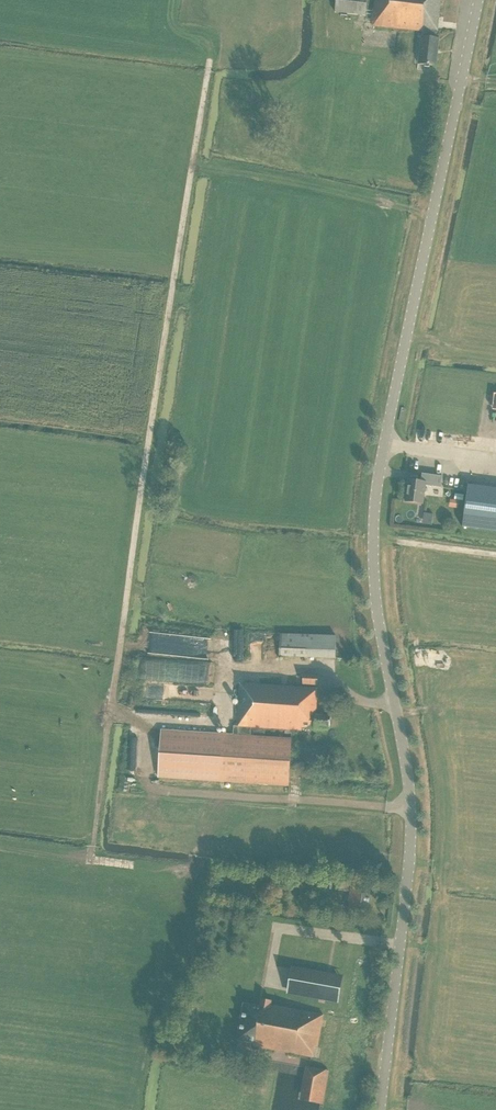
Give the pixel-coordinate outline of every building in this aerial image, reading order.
[(335,12),(365,15),(366,0),(336,0),(335,12)] [(373,26),(422,31),(422,37),(421,37),(418,63),(436,65),(439,39),(436,38),(436,33),(437,33),(441,0),(376,0),(373,26)] [(408,480),(405,501),(422,503),(425,485),(441,487),(443,476),(422,473),(421,481),(408,480)] [(468,484),(462,527),(495,531),(495,488),(468,484)] [(454,505),(454,497),(446,496),(445,505),(454,505)] [(335,658),(336,636),(280,634),(279,656),(335,658)] [(136,655),(135,676),(211,680),(212,659),(136,655)] [(303,674),(302,684),(317,685),(317,675),(303,674)] [(317,688),(240,683),(237,726),(233,725),(233,734),(162,730),(159,777),(289,785),(292,738),(251,735),(251,727),(301,730),(302,727),(315,728),(315,727),(330,728),(330,716),(316,715),(317,688)] [(328,746),(328,754),(335,755),(334,759),(343,759),(344,746),(328,746)] [(348,908),(368,911),(370,890),(352,888),(353,881),(337,879),(335,890),(350,891),(348,908)] [(364,961),(365,949),(352,947),(351,959),(364,961)] [(339,982),(291,973),(287,995),(335,1004),(339,982)] [(323,1015),(322,1014),(270,1005),(271,1000),(262,998),(260,1006),(243,1003),(237,1040),(254,1043),(253,1046),(313,1057),(314,1047),(317,1047),(323,1015)] [(329,1070),(305,1066),(299,1100),(323,1105),(329,1070)]
